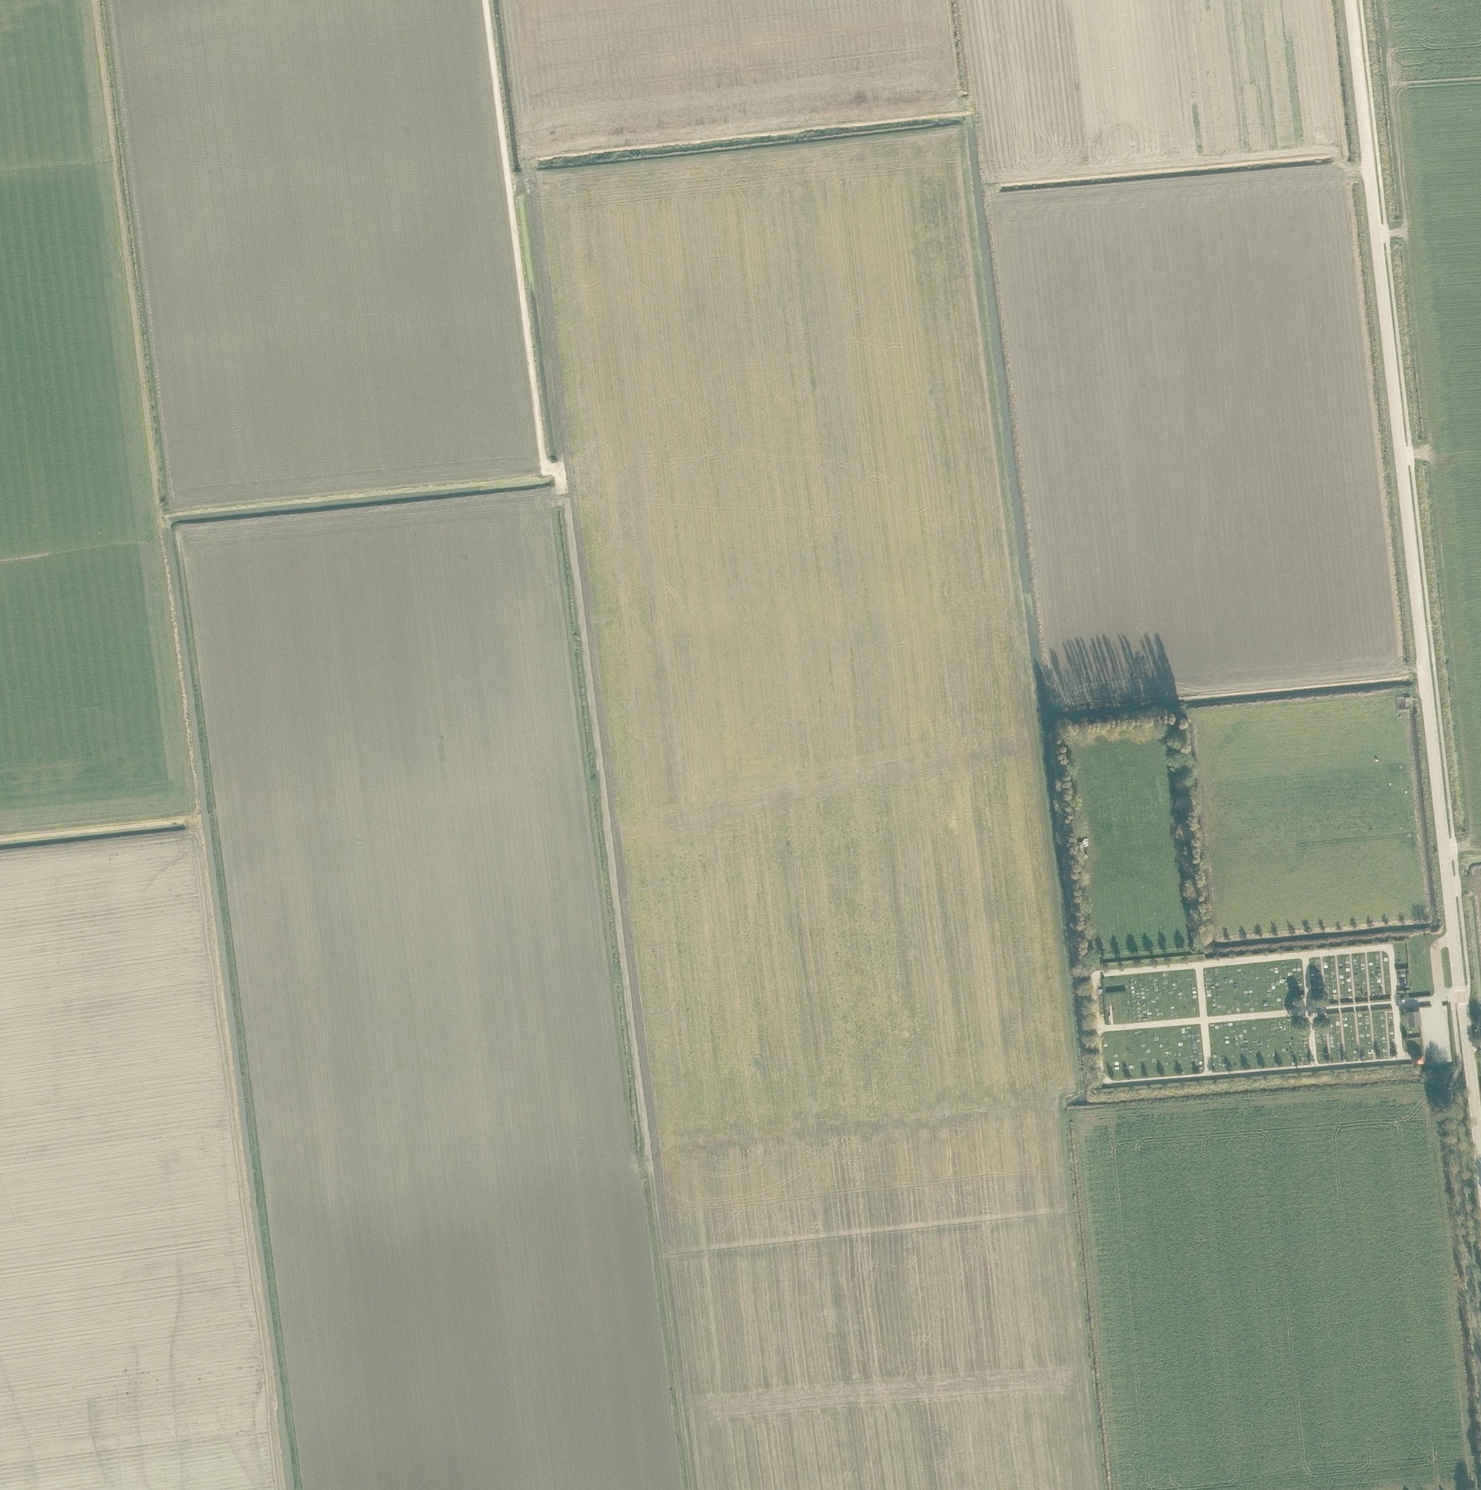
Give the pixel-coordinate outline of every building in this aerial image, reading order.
[(1409,1026),(1420,1025),(1419,1011),(1407,1012),(1409,1026)]
